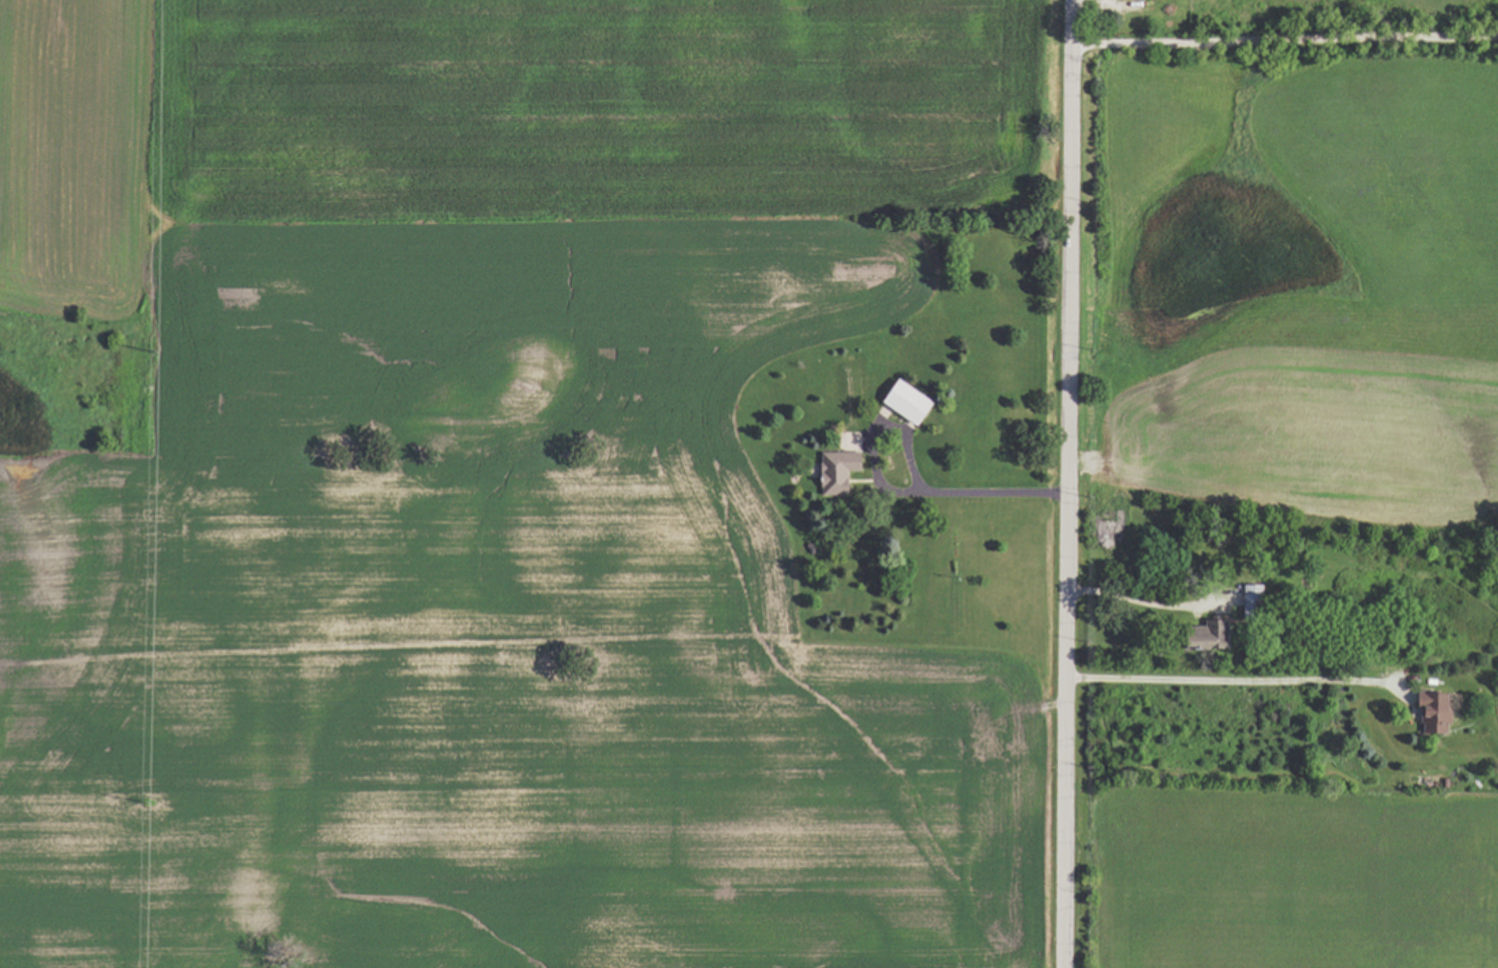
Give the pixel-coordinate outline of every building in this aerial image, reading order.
[(885,404),(921,427),(936,403),(900,379),(885,404)] [(838,435),(838,449),(859,449),(859,436),(838,435)] [(822,452),(822,467),(815,467),(815,495),(841,495),(840,471),(863,471),(863,452),(822,452)] [(1256,607),(1257,586),(1235,585),(1235,607),(1256,607)] [(1174,626),(1174,648),(1218,649),(1218,621),(1197,621),(1197,627),(1174,626)] [(1413,734),(1441,735),(1441,724),(1446,724),(1446,694),(1414,693),(1413,734)]
